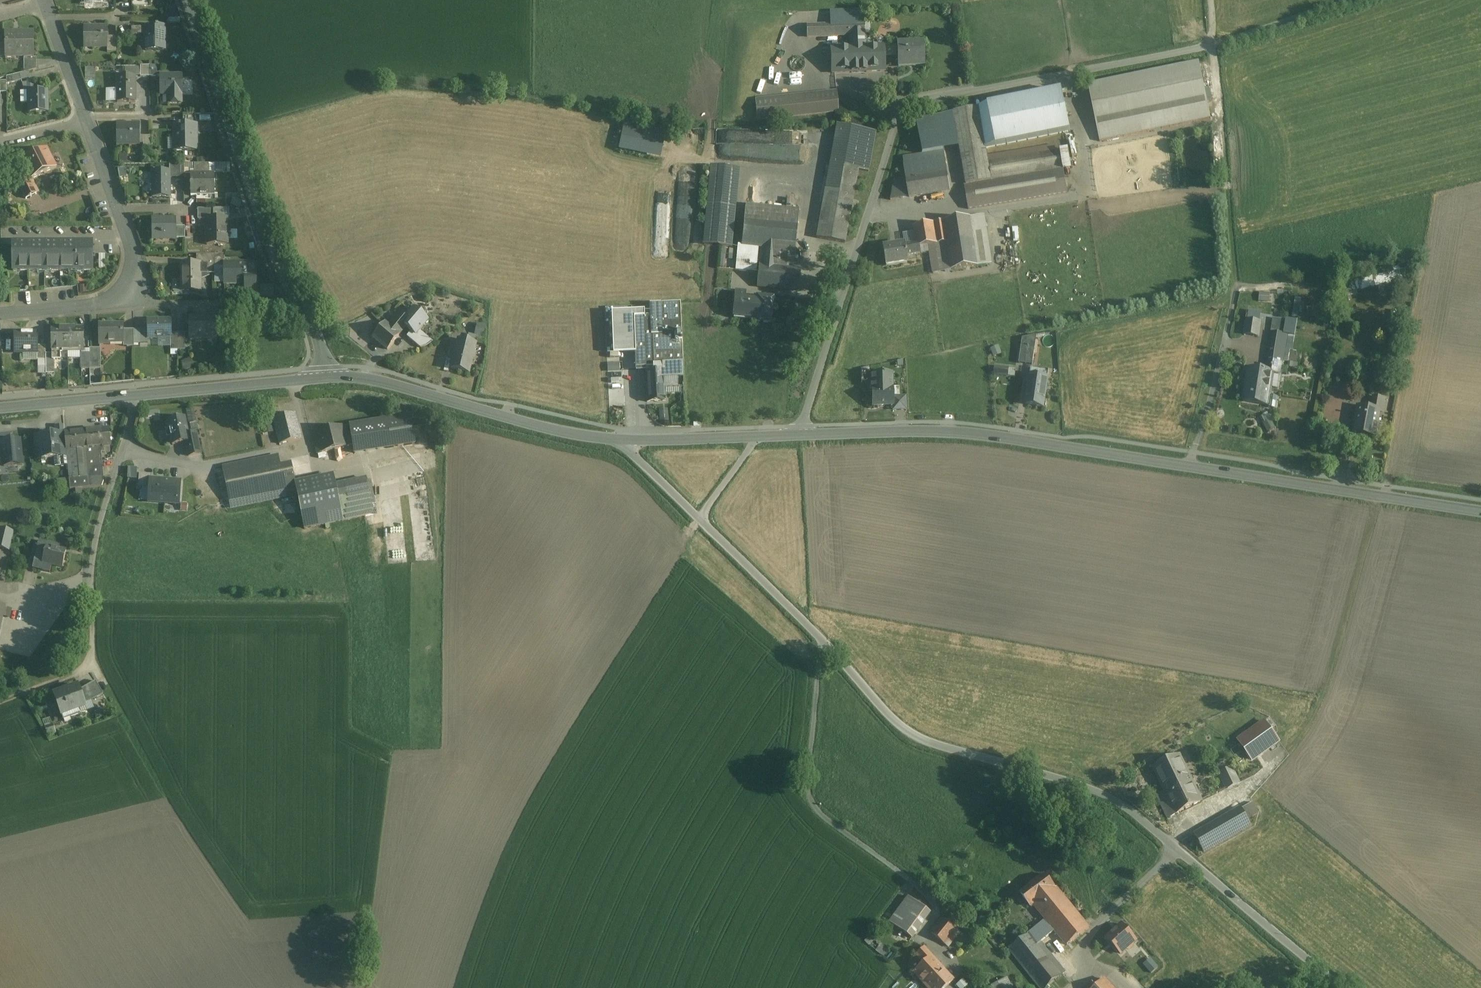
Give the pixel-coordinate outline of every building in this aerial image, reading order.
[(864,11),(830,12),(830,25),(807,26),(807,37),(850,36),(850,47),(864,46),(864,36),(864,11)] [(165,50),(164,26),(145,26),(145,34),(146,51),(165,50)] [(107,27),(84,27),(84,47),(107,47),(107,37),(107,27)] [(34,57),(34,33),(5,34),(6,57),(6,58),(24,58),(34,58),(34,57)] [(117,36),(107,37),(107,47),(107,52),(117,52),(117,36)] [(923,43),(897,44),(897,46),(897,57),(898,66),(914,66),(914,67),(924,66),(923,43)] [(850,47),(831,48),(832,73),(862,72),(874,72),(884,71),(884,58),(883,47),(883,46),(864,46),(850,47)] [(897,46),(883,47),(884,58),(897,57),(897,46)] [(34,57),(34,58),(24,58),(24,72),(37,69),(37,57),(34,57)] [(1199,62),(1088,85),(1099,142),(1210,119),(1199,62)] [(150,76),(150,66),(141,66),(141,76),(150,76)] [(20,73),(7,77),(7,81),(7,84),(22,80),(20,73)] [(183,94),(183,75),(160,76),(160,77),(162,77),(162,85),(160,85),(160,95),(169,94),(169,104),(181,103),(181,94),(183,94)] [(136,76),(118,76),(118,84),(119,84),(119,89),(118,89),(118,90),(121,90),(121,101),(118,100),(118,102),(136,102),(136,76)] [(47,90),(29,90),(29,112),(47,111),(47,90)] [(836,93),(756,101),(757,119),(817,114),(816,114),(838,112),(836,93)] [(979,108),(954,112),(954,113),(957,129),(967,186),(1064,170),(1060,152),(988,163),(979,108)] [(957,129),(954,113),(946,115),(950,131),(957,129)] [(194,114),(183,115),(183,124),(197,124),(194,114)] [(950,131),(946,115),(914,121),(918,138),(950,131)] [(625,121),(619,149),(662,158),(668,129),(625,121)] [(139,124),(118,125),(118,144),(139,143),(139,135),(139,124)] [(183,124),(172,124),(173,150),(198,150),(197,124),(183,124)] [(876,132),(837,125),(830,164),(848,168),(858,169),(858,170),(868,172),(876,132)] [(150,135),(139,135),(139,143),(143,143),(143,149),(151,149),(150,135)] [(47,148),(20,162),(27,177),(29,177),(30,180),(57,167),(47,148)] [(944,151),(903,158),(906,179),(947,173),(944,151)] [(184,163),(169,163),(169,171),(170,171),(171,177),(185,176),(184,163)] [(209,163),(194,163),(194,172),(209,172),(209,163)] [(231,171),(231,163),(216,164),(216,172),(231,171)] [(843,199),(848,168),(830,164),(824,196),(840,199),(843,199)] [(738,171),(711,168),(704,244),(731,247),(738,171)] [(858,169),(848,168),(843,199),(843,200),(836,241),(845,243),(858,170),(858,169)] [(967,186),(964,186),(968,210),(1067,193),(1064,170),(967,186)] [(169,171),(152,171),(152,197),(170,197),(171,177),(170,171),(169,171)] [(194,172),(190,172),(190,195),(215,195),(215,182),(212,182),(212,172),(211,172),(209,172),(194,172)] [(947,173),(906,179),(909,197),(950,191),(947,173)] [(30,180),(29,177),(27,177),(18,182),(26,198),(37,193),(30,180)] [(906,179),(894,182),(890,200),(909,197),(906,179)] [(801,182),(778,180),(777,193),(800,194),(801,182)] [(840,199),(824,196),(817,238),(836,241),(843,200),(843,199),(840,199)] [(799,209),(746,204),(742,245),(742,246),(759,247),(765,248),(795,251),(799,209)] [(213,208),(198,208),(198,219),(206,219),(206,218),(213,218),(213,208)] [(981,216),(971,218),(973,232),(983,230),(981,216)] [(175,218),(152,219),(152,240),(154,240),(154,237),(161,237),(161,240),(175,240),(175,238),(175,226),(175,218)] [(213,218),(206,218),(206,219),(206,244),(227,244),(226,218),(213,218)] [(971,218),(944,222),(947,243),(974,239),(973,232),(971,218)] [(944,222),(936,223),(939,244),(947,243),(944,222)] [(936,223),(914,227),(913,227),(916,243),(917,247),(920,247),(929,245),(939,244),(936,223)] [(185,226),(175,226),(175,238),(185,238),(185,226)] [(974,239),(947,243),(951,270),(979,266),(974,239)] [(93,243),(12,243),(13,272),(14,272),(14,269),(20,269),(20,272),(37,271),(37,269),(44,269),(44,271),(45,271),(45,269),(51,269),(51,271),(69,271),(69,268),(75,268),(75,271),(76,271),(76,268),(83,268),(83,271),(93,271),(93,243)] [(904,243),(883,247),(886,266),(887,266),(887,265),(906,262),(907,262),(907,260),(906,256),(915,255),(921,253),(920,247),(917,247),(916,243),(905,245),(904,243)] [(939,244),(929,245),(933,273),(951,271),(951,270),(947,243),(939,244)] [(759,247),(742,246),(742,245),(738,244),(737,255),(751,256),(750,263),(757,264),(759,247)] [(795,251),(765,248),(764,265),(793,268),(795,251)] [(214,254),(197,254),(197,264),(207,264),(207,267),(214,266),(214,254)] [(225,254),(214,254),(214,266),(225,266),(224,264),(225,263),(225,254)] [(751,256),(737,255),(735,271),(749,272),(750,263),(751,256)] [(225,263),(224,264),(225,266),(225,283),(246,282),(245,263),(225,263)] [(197,264),(183,264),(183,290),(199,290),(199,273),(207,273),(207,267),(207,264),(197,264)] [(764,265),(759,264),(757,287),(799,291),(801,269),(793,268),(764,265)] [(1379,286),(1405,277),(1401,266),(1375,275),(1379,286)] [(1374,275),(1362,277),(1364,289),(1376,286),(1374,275)] [(756,301),(745,300),(746,292),(745,292),(736,291),(735,291),(733,317),(734,317),(734,316),(755,319),(757,301),(756,301)] [(772,302),(763,301),(764,298),(757,298),(757,301),(755,319),(755,322),(770,323),(772,302)] [(680,304),(650,305),(650,316),(651,316),(652,330),(651,330),(651,337),(681,336),(680,304)] [(640,306),(621,306),(622,318),(633,317),(641,317),(640,306)] [(428,320),(413,308),(405,318),(410,322),(406,327),(411,331),(415,327),(420,330),(428,320)] [(399,313),(388,326),(399,335),(406,327),(410,322),(405,318),(399,313)] [(641,317),(633,317),(635,368),(652,367),(651,337),(651,330),(652,330),(651,316),(650,316),(641,317)] [(215,317),(190,317),(190,339),(208,339),(208,334),(216,334),(215,317)] [(172,332),(172,320),(148,321),(148,339),(158,339),(157,337),(171,337),(172,337),(172,332)] [(1260,322),(1246,320),(1244,334),(1258,336),(1260,322)] [(1288,323),(1274,320),(1272,329),(1272,331),(1286,334),(1288,323)] [(385,323),(373,338),(387,350),(399,335),(388,326),(385,323)] [(123,324),(99,325),(99,344),(110,344),(110,343),(123,342),(123,330),(123,324)] [(487,327),(479,325),(476,335),(486,338),(487,327)] [(420,330),(415,327),(411,331),(407,336),(420,348),(427,346),(433,342),(420,330)] [(67,328),(51,329),(52,351),(67,351),(67,328)] [(83,328),(67,328),(67,351),(84,350),(83,328)] [(134,330),(123,330),(123,342),(127,342),(127,347),(134,347),(134,330)] [(1286,334),(1272,331),(1269,346),(1285,349),(1288,335),(1286,334)] [(38,346),(38,332),(14,333),(15,353),(37,353),(38,353),(38,346)] [(186,349),(185,332),(178,332),(178,349),(186,349)] [(476,337),(468,335),(467,342),(476,344),(478,338),(476,337)] [(486,338),(476,335),(476,337),(478,338),(476,342),(485,344),(486,338)] [(1037,335),(1030,336),(1028,346),(1035,347),(1037,335)] [(681,336),(651,337),(652,367),(653,372),(665,371),(665,379),(683,379),(682,336),(681,336)] [(1035,347),(1028,346),(1030,336),(1022,338),(1020,351),(1034,352),(1035,347)] [(467,342),(458,339),(450,368),(468,373),(476,344),(467,342)] [(46,354),(46,345),(38,346),(38,353),(37,353),(37,360),(46,359),(46,354)] [(1000,345),(992,347),(994,356),(1003,353),(1000,345)] [(1285,349),(1269,346),(1264,371),(1274,372),(1273,373),(1279,375),(1280,373),(1285,349)] [(101,369),(100,348),(90,348),(90,352),(90,353),(90,369),(101,369)] [(620,350),(608,351),(608,360),(620,359),(620,350)] [(1034,352),(1020,351),(1019,363),(1033,365),(1034,352)] [(90,369),(90,353),(82,353),(82,369),(90,369)] [(190,367),(188,360),(182,362),(185,370),(190,367)] [(609,372),(621,371),(620,362),(608,363),(609,372)] [(1338,373),(1348,375),(1349,364),(1339,362),(1338,373)] [(995,374),(1016,375),(1017,367),(996,367),(995,374)] [(1049,371),(1031,368),(1025,403),(1043,406),(1049,371)] [(1264,371),(1248,369),(1243,402),(1268,406),(1273,373),(1274,372),(1264,371)] [(653,372),(647,372),(648,402),(666,401),(665,388),(665,379),(665,371),(653,372)] [(872,371),(861,372),(861,384),(868,383),(872,383),(872,376),(872,375),(872,371)] [(892,374),(872,375),(872,376),(872,383),(868,383),(868,389),(872,389),(872,406),(893,405),(893,397),(893,387),(892,387),(892,374)] [(683,379),(665,379),(665,388),(684,388),(683,379)] [(906,397),(893,397),(893,405),(893,410),(907,410),(906,397)] [(1386,400),(1373,398),(1371,410),(1378,411),(1378,412),(1384,413),(1386,400)] [(1371,410),(1357,407),(1356,416),(1358,416),(1355,430),(1377,434),(1379,424),(1376,424),(1377,416),(1378,412),(1378,411),(1371,410)] [(295,413),(273,418),(280,444),(301,438),(295,413)] [(1270,413),(1261,416),(1267,431),(1275,428),(1270,413)] [(410,416),(386,420),(391,447),(415,444),(410,416)] [(185,418),(168,421),(172,444),(186,442),(189,441),(188,435),(185,418)] [(386,420),(350,425),(353,445),(354,453),(391,447),(386,420)] [(342,427),(347,446),(353,445),(350,425),(342,427)] [(347,446),(342,427),(312,435),(317,453),(347,446)] [(86,431),(65,433),(68,464),(70,489),(102,486),(104,481),(101,452),(104,452),(104,446),(110,446),(109,429),(86,431)] [(201,454),(196,433),(188,435),(189,441),(186,442),(189,456),(201,454)] [(65,434),(35,437),(37,459),(39,459),(41,461),(46,460),(48,458),(54,457),(67,456),(65,434)] [(19,440),(2,442),(2,445),(4,463),(4,466),(22,465),(19,440)] [(278,455),(224,467),(231,503),(297,489),(295,483),(291,464),(280,466),(278,455)] [(67,456),(54,457),(55,465),(68,464),(67,456)] [(138,487),(150,488),(150,480),(151,480),(151,475),(139,474),(138,487)] [(297,489),(305,528),(374,514),(370,494),(366,478),(335,485),(333,475),(314,479),(295,483),(297,489)] [(151,480),(150,480),(150,488),(149,501),(179,504),(180,482),(151,480)] [(0,529),(0,548),(9,550),(13,533),(0,529)] [(56,545),(39,541),(35,561),(43,563),(41,570),(50,573),(52,565),(62,567),(66,551),(56,548),(56,545)] [(79,686),(55,695),(64,720),(81,714),(79,710),(87,707),(85,703),(92,700),(103,694),(96,682),(81,690),(79,686)] [(1263,722),(1238,740),(1253,761),(1278,742),(1263,722)] [(1180,756),(1154,768),(1165,793),(1157,797),(1167,818),(1168,818),(1202,802),(1180,756)] [(1239,783),(1232,768),(1220,774),(1227,789),(1239,783)] [(1253,803),(1242,809),(1247,819),(1249,819),(1259,813),(1253,803)] [(1242,809),(1224,819),(1194,836),(1203,851),(1214,845),(1219,855),(1227,850),(1256,834),(1247,819),(1242,809)] [(1074,911),(1055,888),(1045,875),(1020,893),(1031,906),(1034,904),(1046,919),(1055,930),(1067,945),(1089,929),(1074,911)] [(908,897),(890,923),(912,939),(930,913),(924,908),(908,897)] [(957,929),(942,918),(931,933),(945,943),(948,940),(952,943),(957,937),(953,934),(957,929)] [(1028,934),(1029,934),(1009,950),(1040,987),(1046,987),(1065,972),(1052,956),(1041,942),(1055,930),(1046,919),(1028,934)] [(1136,941),(1122,925),(1107,938),(1121,954),(1126,950),(1129,950),(1133,946),(1133,943),(1136,941)] [(926,950),(919,956),(926,963),(915,973),(929,987),(945,987),(955,979),(926,950)] [(1152,973),(1159,966),(1151,958),(1144,964),(1152,973)] [(997,982),(998,983),(1001,987),(1011,987),(1012,987),(1007,978),(1008,978),(1007,977),(997,982)] [(960,987),(964,987),(969,985),(965,979),(957,983),(960,987)] [(1095,987),(1113,987),(1104,979),(1095,987)]
